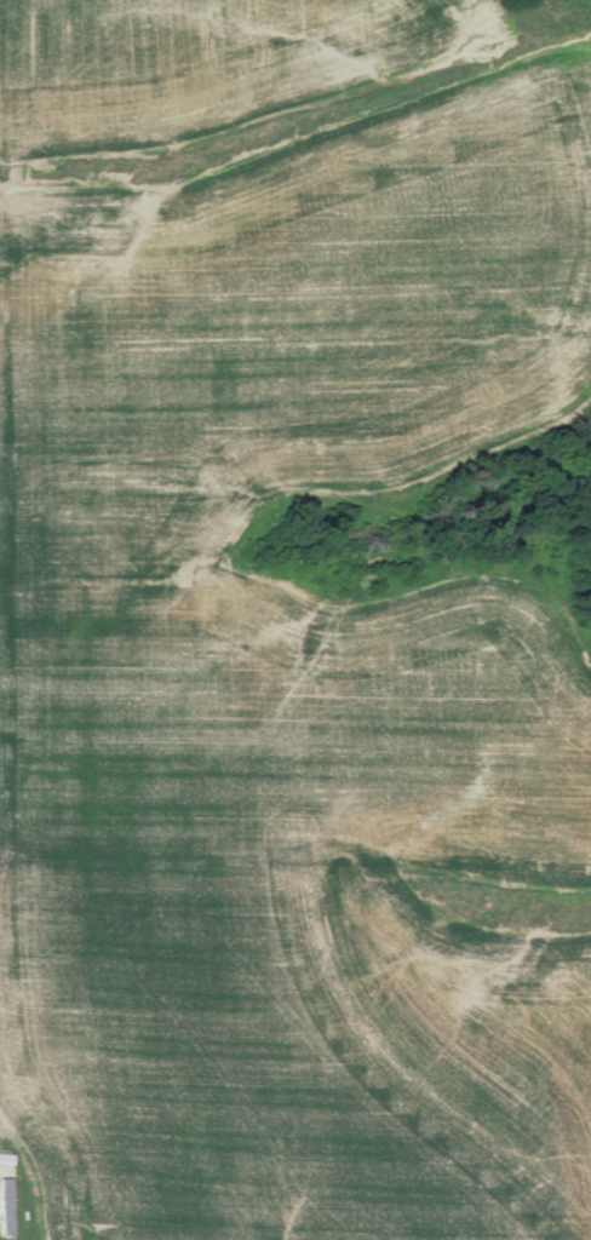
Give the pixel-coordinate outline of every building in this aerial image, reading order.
[(15,1164),(15,1154),(0,1152),(0,1163),(15,1164)] [(15,1175),(0,1175),(0,1234),(15,1234),(15,1175)]
